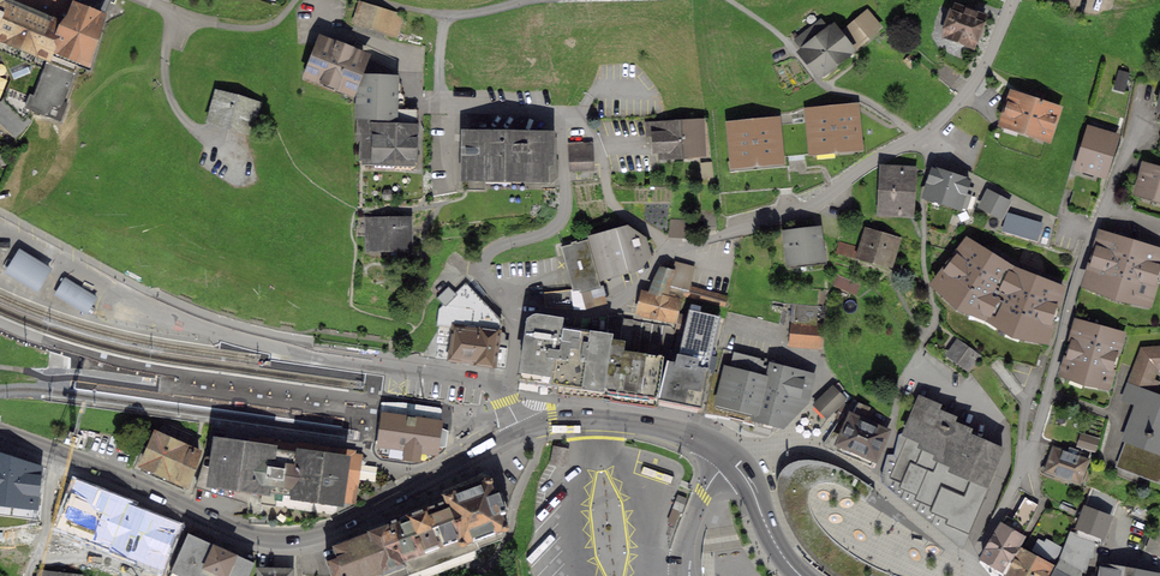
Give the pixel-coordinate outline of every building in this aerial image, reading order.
[(5,51),(4,52),(15,77),(6,99),(0,105),(0,117),(17,133),(30,119),(26,115),(29,110),(31,107),(60,118),(67,102),(63,100),(78,63),(74,62),(76,55),(88,59),(103,10),(106,11),(111,0),(0,0),(0,49),(5,51)] [(355,18),(396,30),(402,13),(364,0),(360,0),(355,18)] [(962,43),(963,40),(974,44),(985,13),(956,3),(945,33),(954,37),(953,39),(962,43)] [(853,32),(849,35),(856,43),(880,23),(868,9),(848,26),(853,32)] [(796,38),(804,48),(802,50),(819,72),(848,51),(847,50),(852,46),(834,23),(829,27),(822,18),(796,38)] [(336,44),(323,39),(311,71),(351,87),(364,55),(350,50),(352,46),(338,41),(336,44)] [(1047,64),(1061,70),(1064,61),(1050,56),(1047,64)] [(1129,87),(1133,74),(1122,71),(1118,84),(1129,87)] [(365,161),(413,162),(414,134),(415,108),(403,108),(403,94),(399,89),(397,89),(397,80),(396,78),(391,77),(389,75),(371,75),(369,77),(363,76),(361,135),(366,135),(365,161)] [(280,88),(273,82),(261,96),(268,102),(280,88)] [(1029,93),(1028,97),(1014,92),(1004,122),(993,132),(1002,143),(1041,156),(1057,107),(1043,102),(1044,98),(1029,93)] [(220,94),(214,116),(249,126),(255,104),(220,94)] [(859,141),(855,107),(829,110),(828,104),(822,105),(823,111),(811,112),(814,146),(859,141)] [(660,148),(660,155),(683,153),(681,118),(647,120),(647,132),(654,132),(655,148),(660,148)] [(683,119),(683,118),(681,118),(683,153),(704,152),(702,118),(683,119)] [(780,155),(777,121),(750,124),(750,118),(744,118),(744,124),(732,126),(735,159),(780,155)] [(1094,120),(1080,164),(1104,171),(1115,134),(1114,134),(1116,126),(1094,120)] [(528,179),(549,179),(553,176),(553,160),(551,159),(551,153),(551,134),(478,131),(479,125),(455,125),(455,138),(466,138),(466,145),(464,145),(464,152),(466,152),(465,185),(485,186),(486,174),(513,175),(513,171),(524,171),(524,175),(528,179)] [(570,142),(571,168),(592,167),(591,140),(570,142)] [(704,174),(713,173),(712,160),(703,161),(704,174)] [(1139,188),(1159,194),(1159,168),(1146,164),(1139,188)] [(974,185),(968,183),(969,178),(940,168),(940,166),(935,165),(925,197),(932,199),(934,196),(956,203),(956,201),(967,205),(974,185)] [(885,167),(883,208),(910,209),(912,169),(885,167)] [(387,197),(390,192),(387,187),(381,187),(378,192),(381,197),(387,197)] [(1139,188),(1134,205),(1159,212),(1159,195),(1139,188)] [(990,190),(983,203),(1002,212),(1008,199),(990,190)] [(702,205),(703,222),(717,221),(716,204),(702,205)] [(1036,240),(1042,221),(1009,210),(1003,229),(1036,240)] [(393,243),(408,243),(407,218),(396,218),(396,213),(388,213),(388,218),(371,219),(371,244),(387,243),(388,245),(393,245),(393,243)] [(687,237),(686,218),(670,219),(670,238),(687,237)] [(788,232),(791,265),(827,261),(825,243),(820,244),(818,225),(803,227),(803,230),(788,232)] [(869,229),(860,255),(889,264),(897,238),(869,229)] [(595,234),(605,271),(639,262),(644,254),(643,251),(647,250),(644,241),(641,241),(639,236),(631,230),(611,236),(609,230),(595,234)] [(1118,291),(1148,297),(1159,258),(1159,250),(1103,233),(1089,279),(1118,291)] [(592,287),(591,284),(599,282),(587,239),(562,245),(574,287),(580,286),(581,290),(592,287)] [(840,239),(837,249),(856,255),(859,245),(840,239)] [(990,312),(1015,328),(1046,334),(1059,288),(1012,269),(968,242),(939,280),(961,301),(990,312)] [(49,271),(18,252),(8,270),(38,288),(49,271)] [(726,303),(728,294),(690,284),(695,265),(676,260),(673,269),(662,266),(653,283),(726,303)] [(831,280),(856,290),(859,281),(835,271),(831,280)] [(96,297),(66,278),(56,294),(87,313),(96,297)] [(584,302),(585,304),(604,299),(599,282),(591,284),(592,287),(581,290),(580,286),(574,287),(549,290),(550,304),(576,305),(576,303),(584,302)] [(450,357),(505,365),(508,343),(505,342),(507,332),(505,330),(500,329),(501,320),(466,283),(457,292),(449,284),(438,295),(445,303),(441,307),(440,320),(454,322),(450,357)] [(645,290),(640,309),(676,318),(680,299),(645,290)] [(795,306),(792,342),(820,345),(822,323),(817,323),(818,304),(798,302),(798,306),(795,306)] [(678,333),(675,348),(671,348),(668,357),(659,399),(665,400),(666,394),(707,403),(707,401),(714,369),(709,368),(709,366),(705,365),(717,313),(690,307),(684,334),(678,333)] [(581,384),(584,383),(605,386),(612,338),(613,333),(613,313),(609,314),(607,332),(562,326),(561,316),(537,313),(533,314),(529,317),(521,376),(560,382),(560,380),(573,382),(575,383),(581,384)] [(663,356),(668,357),(671,348),(675,329),(671,324),(624,317),(624,314),(620,314),(615,313),(613,313),(613,333),(612,338),(620,339),(624,340),(623,349),(629,350),(659,354),(662,355),(664,355),(663,356)] [(1067,368),(1086,376),(1107,379),(1119,333),(1079,322),(1067,368)] [(655,402),(657,403),(658,398),(663,356),(664,355),(662,355),(659,354),(629,350),(623,349),(624,340),(620,339),(612,338),(605,386),(606,384),(655,391),(656,391),(655,402)] [(951,351),(969,364),(977,353),(959,340),(951,351)] [(1147,388),(1156,364),(1159,364),(1159,345),(1143,346),(1125,396),(1139,401),(1135,411),(1132,410),(1132,412),(1135,413),(1131,423),(1128,422),(1128,424),(1130,425),(1126,435),(1125,435),(1125,436),(1133,440),(1130,448),(1127,447),(1124,454),(1127,455),(1124,464),(1159,478),(1159,475),(1159,393),(1147,388)] [(724,347),(718,369),(714,369),(707,401),(707,403),(707,406),(726,409),(757,417),(757,415),(765,417),(764,419),(774,422),(775,419),(782,421),(805,398),(811,375),(771,364),(772,360),(724,347)] [(833,386),(817,402),(828,413),(844,397),(833,386)] [(971,528),(990,483),(987,482),(1002,447),(968,432),(970,428),(952,420),(954,416),(937,408),(939,403),(921,396),(905,431),(908,433),(892,472),(909,479),(907,484),(924,492),(922,496),(939,504),(937,508),(955,516),(953,521),(971,528)] [(864,461),(871,468),(888,429),(878,425),(884,411),(858,400),(849,417),(846,416),(843,428),(833,446),(860,458),(860,459),(864,461)] [(435,453),(436,446),(442,444),(444,432),(439,428),(440,422),(402,417),(384,414),(380,419),(380,424),(382,428),(379,429),(378,438),(381,440),(378,443),(376,447),(379,454),(419,459),(420,451),(435,453)] [(145,464),(188,484),(200,451),(187,446),(193,433),(163,419),(153,441),(149,439),(144,450),(148,452),(143,462),(145,463),(145,464)] [(1086,434),(1083,443),(1095,447),(1098,437),(1086,434)] [(250,445),(219,441),(215,467),(213,479),(253,485),(265,487),(263,501),(333,511),(337,508),(338,509),(349,503),(350,499),(355,500),(356,492),(353,489),(357,486),(360,460),(356,460),(358,449),(318,444),(318,446),(284,441),(284,443),(273,441),(273,439),(261,438),(261,440),(251,438),(250,445)] [(1055,445),(1046,468),(1080,480),(1088,457),(1055,445)] [(568,449),(555,447),(552,464),(565,466),(568,449)] [(0,473),(8,476),(15,474),(19,461),(3,456),(5,450),(0,448),(0,474),(0,473)] [(962,567),(959,555),(873,487),(843,467),(830,462),(817,459),(808,458),(798,458),(791,461),(784,465),(779,473),(777,482),(779,496),(784,511),(789,524),(797,537),(808,553),(820,564),(834,575),(835,575),(958,575),(962,567)] [(197,481),(249,498),(253,485),(213,479),(215,467),(203,463),(197,481)] [(481,544),(503,536),(508,526),(503,512),(506,511),(505,509),(506,509),(499,490),(495,492),(490,476),(489,477),(488,476),(475,480),(461,486),(461,487),(444,493),(446,499),(366,528),(368,532),(335,544),(338,553),(327,557),(334,575),(337,575),(343,574),(344,575),(345,575),(347,575),(388,575),(466,547),(470,558),(476,555),(472,545),(478,542),(481,544)] [(1067,544),(1066,544),(1062,558),(1081,568),(1081,565),(1084,566),(1087,551),(1091,552),(1094,539),(1099,540),(1108,517),(1111,518),(1119,497),(1094,487),(1077,533),(1072,531),(1067,544)] [(113,556),(119,539),(115,538),(128,505),(98,493),(97,496),(90,493),(89,496),(67,488),(59,508),(81,516),(78,525),(98,532),(92,548),(113,556)] [(1019,545),(1016,544),(1036,507),(1036,502),(1020,492),(991,540),(983,555),(1006,568),(1019,545)] [(1,526),(41,520),(36,493),(1,499),(4,518),(0,519),(1,526)] [(687,497),(677,494),(672,509),(681,512),(687,497)] [(156,548),(171,554),(176,542),(163,536),(166,528),(149,519),(140,538),(157,546),(156,548)] [(1150,546),(1159,550),(1159,533),(1156,531),(1150,546)] [(254,561),(189,532),(171,574),(176,575),(248,575),(254,561)] [(1041,551),(1053,558),(1054,557),(1061,545),(1047,537),(1045,540),(1031,532),(1025,543),(1034,548),(1041,551)] [(1052,566),(1054,565),(1057,559),(1054,557),(1053,558),(1041,551),(1034,548),(1032,552),(1019,545),(1006,568),(1009,570),(1006,575),(1007,575),(1043,575),(1050,564),(1052,566)] [(1082,569),(1081,568),(1062,558),(1058,557),(1057,559),(1054,565),(1057,567),(1052,575),(1081,575),(1082,569)] [(1135,569),(1135,568),(1103,562),(1101,575),(1134,575),(1135,569)] [(292,568),(259,567),(258,575),(292,575),(292,568)]
